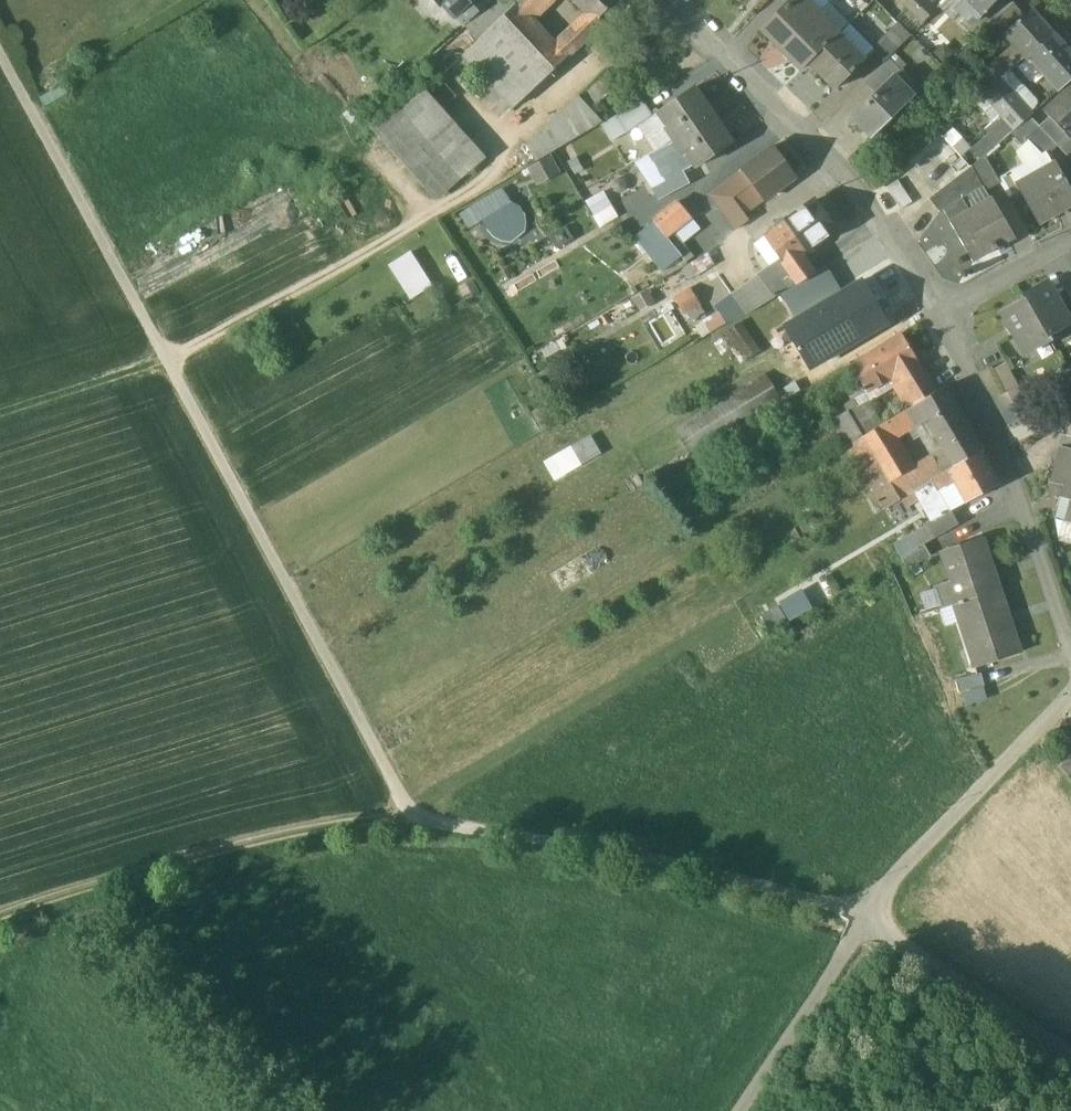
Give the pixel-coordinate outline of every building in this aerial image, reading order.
[(441,5),(442,4),(454,17),(456,15),(473,0),(436,0),(441,5)] [(456,15),(465,25),(492,0),(473,0),(456,15)] [(464,25),(478,41),(463,54),(488,81),(484,84),(492,93),(496,89),(514,109),(543,81),(531,68),(492,27),(515,4),(519,0),(492,0),(465,25),(464,25)] [(515,4),(531,21),(552,0),(519,0),(515,4)] [(588,15),(596,22),(617,0),(573,0),(588,15)] [(804,0),(792,0),(762,29),(781,49),(818,14),(804,0)] [(923,0),(905,0),(904,2),(924,22),(934,11),(923,0)] [(956,9),(971,24),(983,11),(994,0),(965,0),(956,9)] [(983,11),(992,21),(1012,2),(1010,0),(994,0),(983,11)] [(1004,27),(1022,10),(1014,1),(996,18),(1004,27)] [(531,21),(515,4),(492,27),(531,68),(555,46),(531,21)] [(1055,36),(1032,10),(1005,34),(1015,46),(1024,58),(1026,61),(1030,58),(1055,36)] [(818,14),(781,49),(801,70),(810,61),(837,34),(818,14)] [(588,15),(555,46),(567,58),(600,26),(596,22),(588,15)] [(891,30),(871,50),(884,63),(888,59),(904,42),(891,30)] [(864,61),(837,34),(810,61),(836,88),(864,61)] [(1030,58),(1048,78),(1070,57),(1070,54),(1055,36),(1030,58)] [(555,46),(531,68),(543,81),(567,58),(555,46)] [(1015,46),(990,68),(999,81),(1024,58),(1015,46)] [(1048,78),(1059,90),(1070,79),(1070,57),(1048,78)] [(884,63),(864,82),(875,93),(890,78),(892,79),(895,76),(900,71),(888,59),(884,63)] [(608,73),(580,99),(591,111),(619,85),(608,73)] [(875,93),(851,116),(871,137),(914,96),(895,76),(892,79),(890,78),(875,93)] [(1005,79),(1001,82),(999,81),(983,96),(1001,116),(1018,101),(1004,85),(1008,82),(1005,79)] [(485,157),(419,84),(396,105),(462,178),(485,157)] [(1043,111),(1048,115),(1067,135),(1068,136),(1070,134),(1070,85),(1043,111)] [(694,90),(660,114),(678,139),(709,118),(702,107),(704,105),(694,90)] [(580,99),(578,97),(526,145),(535,162),(601,124),(603,123),(591,111),(580,99)] [(643,100),(619,114),(630,132),(641,125),(642,125),(653,117),(653,116),(643,100)] [(1018,101),(1001,116),(1013,130),(1031,115),(1018,101)] [(462,178),(396,105),(370,128),(435,201),(462,178)] [(603,123),(601,124),(612,142),(630,132),(619,114),(603,123)] [(660,114),(653,116),(653,117),(642,125),(641,125),(657,151),(671,144),(678,139),(660,114)] [(1067,135),(1048,115),(1038,125),(1057,145),(1067,135)] [(709,118),(678,139),(695,166),(697,169),(731,145),(720,128),(717,130),(709,118)] [(1057,145),(1038,125),(1025,137),(1044,157),(1057,145)] [(936,153),(947,167),(972,145),(955,126),(943,135),(949,142),(936,153)] [(657,151),(649,155),(665,180),(682,171),(683,173),(695,166),(678,139),(671,144),(657,151)] [(794,179),(772,148),(740,170),(751,185),(763,201),(794,179)] [(665,180),(649,155),(638,160),(655,186),(665,180)] [(999,184),(983,156),(969,167),(981,188),(984,193),(999,184)] [(549,158),(530,168),(536,179),(555,169),(549,158)] [(1016,186),(1038,224),(1057,213),(1055,209),(1070,200),(1070,191),(1055,163),(1016,186)] [(969,167),(927,198),(938,214),(942,211),(943,210),(961,200),(981,188),(969,167)] [(751,185),(740,170),(720,184),(731,199),(751,185)] [(655,186),(651,188),(658,200),(689,184),(683,173),(682,171),(665,180),(655,186)] [(914,203),(900,183),(887,193),(900,212),(914,203)] [(731,199),(720,184),(706,195),(732,232),(747,221),(742,216),(731,199)] [(751,185),(731,199),(742,216),(763,201),(751,185)] [(516,206),(509,204),(502,192),(462,216),(470,229),(489,218),(488,225),(492,232),(498,238),(505,240),(514,239),(520,234),(524,227),(525,219),(522,211),(516,206)] [(599,196),(587,203),(594,214),(606,207),(599,196)] [(991,199),(968,212),(961,200),(943,210),(942,211),(949,223),(948,223),(971,262),(991,251),(992,253),(997,250),(996,247),(1013,238),(991,199)] [(678,203),(653,222),(666,238),(674,232),(690,219),(678,203)] [(835,233),(813,203),(782,225),(804,255),(835,233)] [(594,214),(593,215),(600,227),(618,217),(610,205),(606,207),(594,214)] [(690,219),(674,232),(683,244),(700,230),(690,219)] [(666,238),(653,222),(636,237),(662,270),(680,256),(666,238)] [(804,255),(782,225),(764,238),(782,265),(795,284),(796,285),(797,286),(815,275),(814,273),(803,256),(804,255)] [(567,228),(550,237),(557,249),(573,239),(567,228)] [(674,232),(666,238),(680,256),(685,262),(693,256),(683,244),(674,232)] [(408,297),(432,286),(414,248),(390,260),(408,297)] [(707,254),(688,266),(695,277),(714,266),(707,254)] [(782,265),(761,279),(774,298),(795,284),(782,265)] [(781,294),(797,319),(842,292),(827,265),(814,273),(815,275),(797,286),(796,285),(783,293),(781,294)] [(1070,270),(1058,277),(1070,299),(1070,272),(1070,270)] [(758,275),(731,294),(736,302),(744,314),(745,315),(774,298),(761,279),(758,275)] [(785,326),(811,369),(887,323),(862,281),(842,292),(797,319),(787,325),(785,326)] [(1070,322),(1048,281),(1022,296),(1025,299),(1046,336),(1047,335),(1070,322)] [(699,305),(690,289),(674,299),(683,314),(699,305)] [(1046,336),(1025,299),(1001,313),(1024,354),(1049,339),(1047,335),(1046,336)] [(736,302),(719,312),(726,324),(744,314),(736,302)] [(719,312),(703,321),(710,334),(726,324),(719,312)] [(759,351),(739,323),(722,335),(742,363),(759,351)] [(901,334),(899,335),(899,336),(850,365),(856,374),(867,393),(890,380),(918,363),(901,334)] [(918,363),(890,380),(892,385),(899,397),(928,381),(918,363)] [(1005,363),(993,369),(1006,392),(1018,386),(1005,363)] [(751,372),(732,384),(737,391),(756,380),(751,372)] [(856,374),(841,383),(852,402),(867,393),(856,374)] [(737,391),(674,429),(687,451),(777,397),(764,375),(756,380),(737,391)] [(867,393),(852,402),(856,409),(868,403),(867,401),(892,385),(890,380),(867,393)] [(928,381),(899,397),(907,411),(935,393),(928,381)] [(892,385),(867,401),(868,403),(882,426),(886,423),(907,411),(899,397),(892,385)] [(1024,397),(1018,386),(1006,392),(1012,404),(1024,397)] [(935,393),(907,411),(917,426),(918,427),(926,422),(943,450),(969,434),(942,389),(935,393)] [(882,426),(868,403),(856,409),(847,415),(862,438),(882,426)] [(768,410),(723,437),(742,468),(786,441),(768,410)] [(907,411),(886,423),(895,438),(917,426),(907,411)] [(847,415),(830,425),(844,449),(861,439),(862,438),(847,415)] [(862,438),(861,439),(878,466),(903,452),(895,438),(886,423),(882,426),(862,438)] [(604,427),(564,449),(575,469),(615,446),(604,427)] [(1059,433),(1054,448),(1060,450),(1060,448),(1070,451),(1070,436),(1063,434),(1059,433)] [(969,434),(943,450),(953,466),(980,452),(969,434)] [(878,466),(861,439),(844,449),(883,510),(899,500),(889,483),(878,466)] [(1060,448),(1060,450),(1052,483),(1063,486),(1060,498),(1070,501),(1066,523),(1070,524),(1070,451),(1060,448)] [(564,449),(543,461),(554,480),(575,469),(564,449)] [(943,450),(912,467),(913,469),(915,472),(923,485),(932,479),(947,470),(953,466),(943,450)] [(903,452),(878,466),(889,483),(908,472),(913,469),(912,467),(903,452)] [(953,466),(947,470),(952,479),(957,488),(952,490),(960,505),(998,485),(980,452),(953,466)] [(947,470),(932,479),(936,489),(937,489),(952,479),(947,470)] [(908,472),(889,483),(899,500),(902,498),(914,490),(923,485),(915,472),(910,476),(908,472)] [(932,479),(923,485),(929,498),(934,495),(932,492),(936,489),(932,479)] [(923,485),(914,490),(918,497),(932,520),(923,525),(924,527),(931,539),(957,524),(937,489),(936,489),(932,492),(934,495),(929,498),(923,485)] [(914,490),(902,498),(906,504),(918,497),(914,490)] [(1055,520),(1056,519),(1054,519),(1054,520),(1059,539),(1070,543),(1070,524),(1066,523),(1055,520)] [(924,527),(909,536),(916,548),(923,544),(931,539),(924,527)] [(909,536),(893,546),(900,558),(916,548),(909,536)] [(982,540),(941,553),(950,583),(940,586),(947,608),(957,605),(977,666),(968,668),(969,670),(1019,655),(982,540)] [(916,548),(900,558),(907,570),(917,564),(930,556),(923,544),(916,548)] [(917,564),(908,569),(913,578),(922,573),(917,564)] [(778,606),(762,615),(769,627),(784,618),(778,606)] [(979,675),(953,681),(957,694),(982,687),(979,675)]
